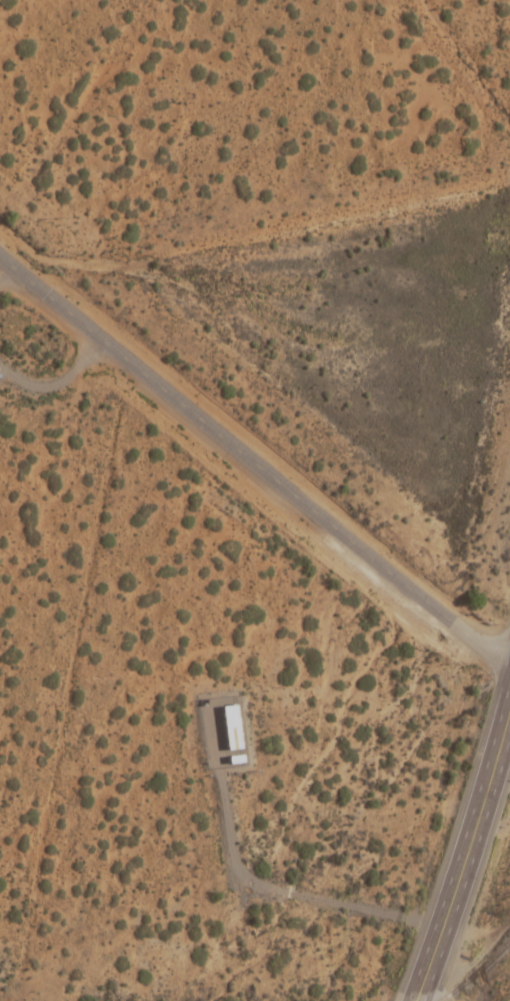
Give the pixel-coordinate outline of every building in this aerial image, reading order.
[(219,707),(223,751),(238,749),(234,706),(219,707)]
